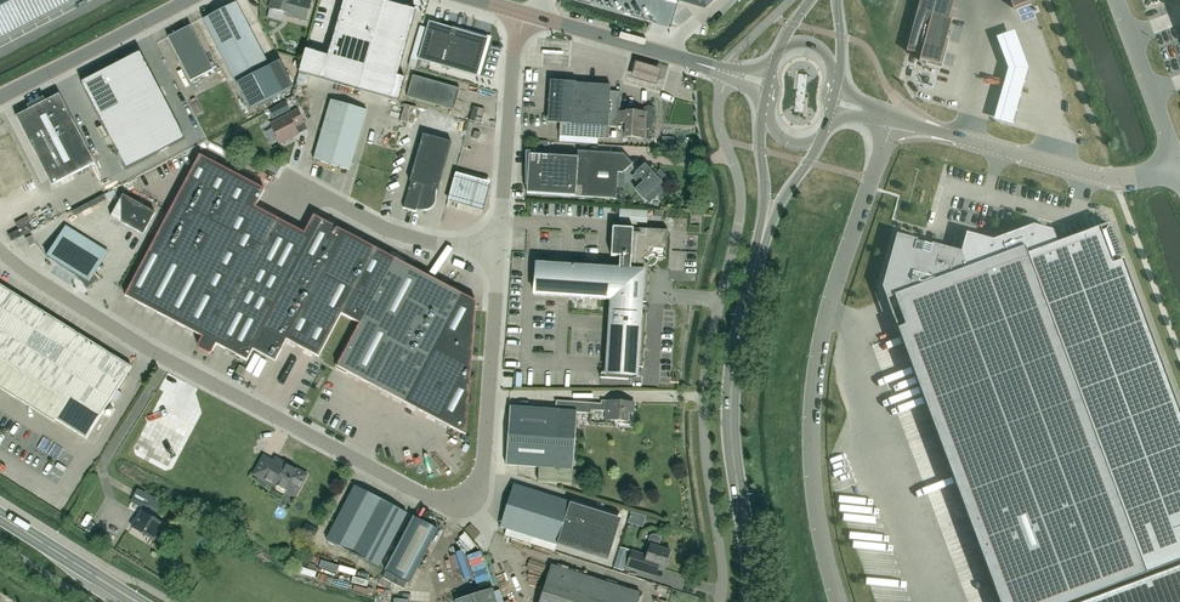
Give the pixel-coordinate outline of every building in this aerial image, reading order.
[(74,0),(0,0),(0,39),(74,0)] [(269,8),(284,13),(284,15),(305,21),(309,6),(297,3),(295,0),(271,0),(269,8)] [(336,23),(355,28),(363,0),(343,0),(336,23)] [(352,38),(371,44),(383,2),(378,0),(363,0),(355,28),(352,38)] [(906,51),(921,55),(929,24),(932,14),(949,18),(954,0),(920,0),(906,51)] [(1031,0),(1009,0),(1013,8),(1031,1),(1031,0)] [(279,61),(268,67),(235,2),(202,19),(249,110),(292,87),(279,61)] [(365,67),(358,90),(398,101),(404,78),(396,76),(415,11),(383,2),(371,44),(365,67)] [(929,24),(949,30),(952,19),(949,18),(932,14),(929,24)] [(476,76),(487,39),(428,22),(417,59),(476,76)] [(333,33),(352,38),(355,28),(336,23),(333,33)] [(939,66),(949,30),(929,24),(921,55),(919,61),(939,66)] [(190,26),(167,37),(190,82),(212,70),(190,26)] [(1008,70),(994,121),(1013,126),(1028,68),(1014,30),(996,37),(1008,70)] [(333,33),(327,56),(365,67),(371,44),(352,38),(333,33)] [(304,49),(298,73),(358,90),(365,67),(327,56),(304,49)] [(142,95),(157,87),(139,52),(123,60),(142,95)] [(127,102),(142,95),(123,60),(109,68),(127,102)] [(635,62),(630,78),(656,86),(661,69),(635,62)] [(127,102),(109,68),(95,75),(113,110),(127,102)] [(113,110),(95,75),(80,82),(98,117),(113,110)] [(453,110),(459,89),(412,76),(406,97),(453,110)] [(576,82),(549,80),(547,113),(560,113),(559,124),(560,124),(559,141),(597,143),(597,139),(606,139),(607,127),(618,127),(618,112),(620,92),(609,91),(609,85),(576,83),(576,82)] [(295,84),(293,91),(305,94),(306,87),(295,84)] [(166,104),(157,87),(142,95),(127,102),(136,119),(166,104)] [(58,94),(15,116),(51,185),(94,163),(58,94)] [(330,100),(329,103),(321,131),(313,159),(349,170),(366,111),(330,100)] [(290,110),(285,101),(267,110),(272,119),(290,110)] [(136,119),(127,102),(113,110),(98,117),(107,134),(136,119)] [(166,104),(136,119),(145,137),(160,129),(175,121),(166,104)] [(403,104),(400,114),(414,119),(417,109),(403,104)] [(643,138),(644,129),(651,130),(655,116),(655,111),(652,107),(647,106),(643,108),(641,113),(626,112),(626,113),(618,112),(618,127),(625,127),(624,137),(643,138)] [(417,116),(427,118),(428,111),(418,108),(417,116)] [(306,130),(303,123),(296,110),(270,124),(280,144),(298,134),(306,130)] [(145,137),(136,119),(107,134),(117,152),(131,144),(145,137)] [(160,129),(169,146),(184,138),(175,121),(160,129)] [(373,124),(372,131),(393,135),(395,129),(373,124)] [(169,146),(160,129),(145,137),(154,154),(169,146)] [(473,131),(471,138),(477,140),(479,133),(473,131)] [(451,143),(422,134),(408,182),(410,182),(402,208),(415,212),(415,209),(422,210),(426,210),(430,208),(433,205),(434,201),(435,189),(437,190),(451,143)] [(131,144),(140,161),(154,154),(145,137),(131,144)] [(140,161),(131,144),(117,152),(126,169),(140,161)] [(576,158),(528,155),(526,193),(615,199),(617,172),(622,173),(632,164),(623,153),(577,150),(576,158)] [(255,207),(264,190),(199,155),(124,296),(201,337),(197,346),(198,349),(208,354),(211,353),(215,344),(238,356),(303,233),(255,207)] [(120,174),(123,181),(149,170),(146,163),(120,174)] [(635,173),(636,174),(643,182),(638,186),(634,190),(642,199),(653,189),(659,196),(669,186),(670,181),(661,172),(656,172),(653,175),(644,165),(635,173)] [(480,206),(487,177),(451,169),(444,198),(480,206)] [(142,235),(154,213),(122,195),(110,217),(142,235)] [(36,201),(27,205),(32,216),(41,212),(36,201)] [(303,233),(238,356),(246,361),(252,350),(274,362),(285,340),(318,357),(340,314),(351,319),(385,254),(313,216),(303,233)] [(46,257),(78,276),(87,286),(98,277),(94,273),(107,252),(65,226),(46,257)] [(618,269),(574,266),(534,264),(532,295),(609,300),(604,378),(627,380),(628,375),(636,367),(641,367),(645,300),(641,299),(641,297),(647,297),(647,290),(641,290),(642,288),(646,288),(648,261),(652,258),(665,259),(666,231),(612,227),(610,256),(619,257),(618,269)] [(1147,574),(1064,352),(1074,348),(1064,321),(1053,325),(1025,248),(968,269),(962,252),(932,244),(931,246),(917,242),(918,240),(897,235),(882,288),(999,601),(1073,601),(1147,574)] [(35,243),(31,236),(25,239),(29,247),(35,243)] [(351,319),(359,324),(355,331),(353,330),(334,365),(336,369),(344,373),(347,373),(465,435),(475,302),(385,254),(351,319)] [(14,398),(16,395),(86,439),(131,367),(0,285),(0,389),(14,398)] [(235,373),(240,376),(244,368),(239,365),(235,373)] [(505,465),(516,466),(572,470),(576,413),(590,414),(591,403),(555,401),(555,410),(509,407),(505,465)] [(600,404),(591,403),(590,414),(591,410),(606,411),(606,420),(619,421),(619,424),(631,425),(633,403),(600,401),(600,404)] [(287,468),(288,466),(275,459),(273,463),(263,458),(254,474),(276,486),(276,487),(276,490),(282,493),(284,492),(285,490),(286,491),(287,489),(294,492),(293,495),(294,495),(305,475),(292,468),(291,470),(287,468)] [(569,502),(512,485),(499,527),(556,545),(566,512),(569,502)] [(352,553),(380,499),(354,486),(326,539),(352,553)] [(158,513),(163,503),(137,489),(130,502),(140,507),(142,504),(158,513)] [(406,513),(380,499),(352,553),(377,567),(406,513)] [(163,525),(141,511),(131,527),(153,541),(163,525)] [(566,512),(556,545),(569,549),(579,516),(566,512)] [(413,516),(385,571),(409,583),(437,529),(413,516)] [(569,549),(581,553),(592,520),(579,516),(569,549)] [(581,553),(594,557),(604,524),(592,520),(581,553)] [(604,524),(594,557),(607,561),(617,528),(604,524)] [(626,567),(642,572),(644,564),(663,570),(670,551),(658,547),(660,539),(658,536),(652,534),(649,536),(647,542),(649,546),(646,556),(631,551),(626,567)] [(550,566),(539,601),(636,601),(639,594),(550,566)] [(357,578),(372,584),(375,577),(360,571),(357,578)] [(454,601),(495,601),(491,589),(454,601)]
